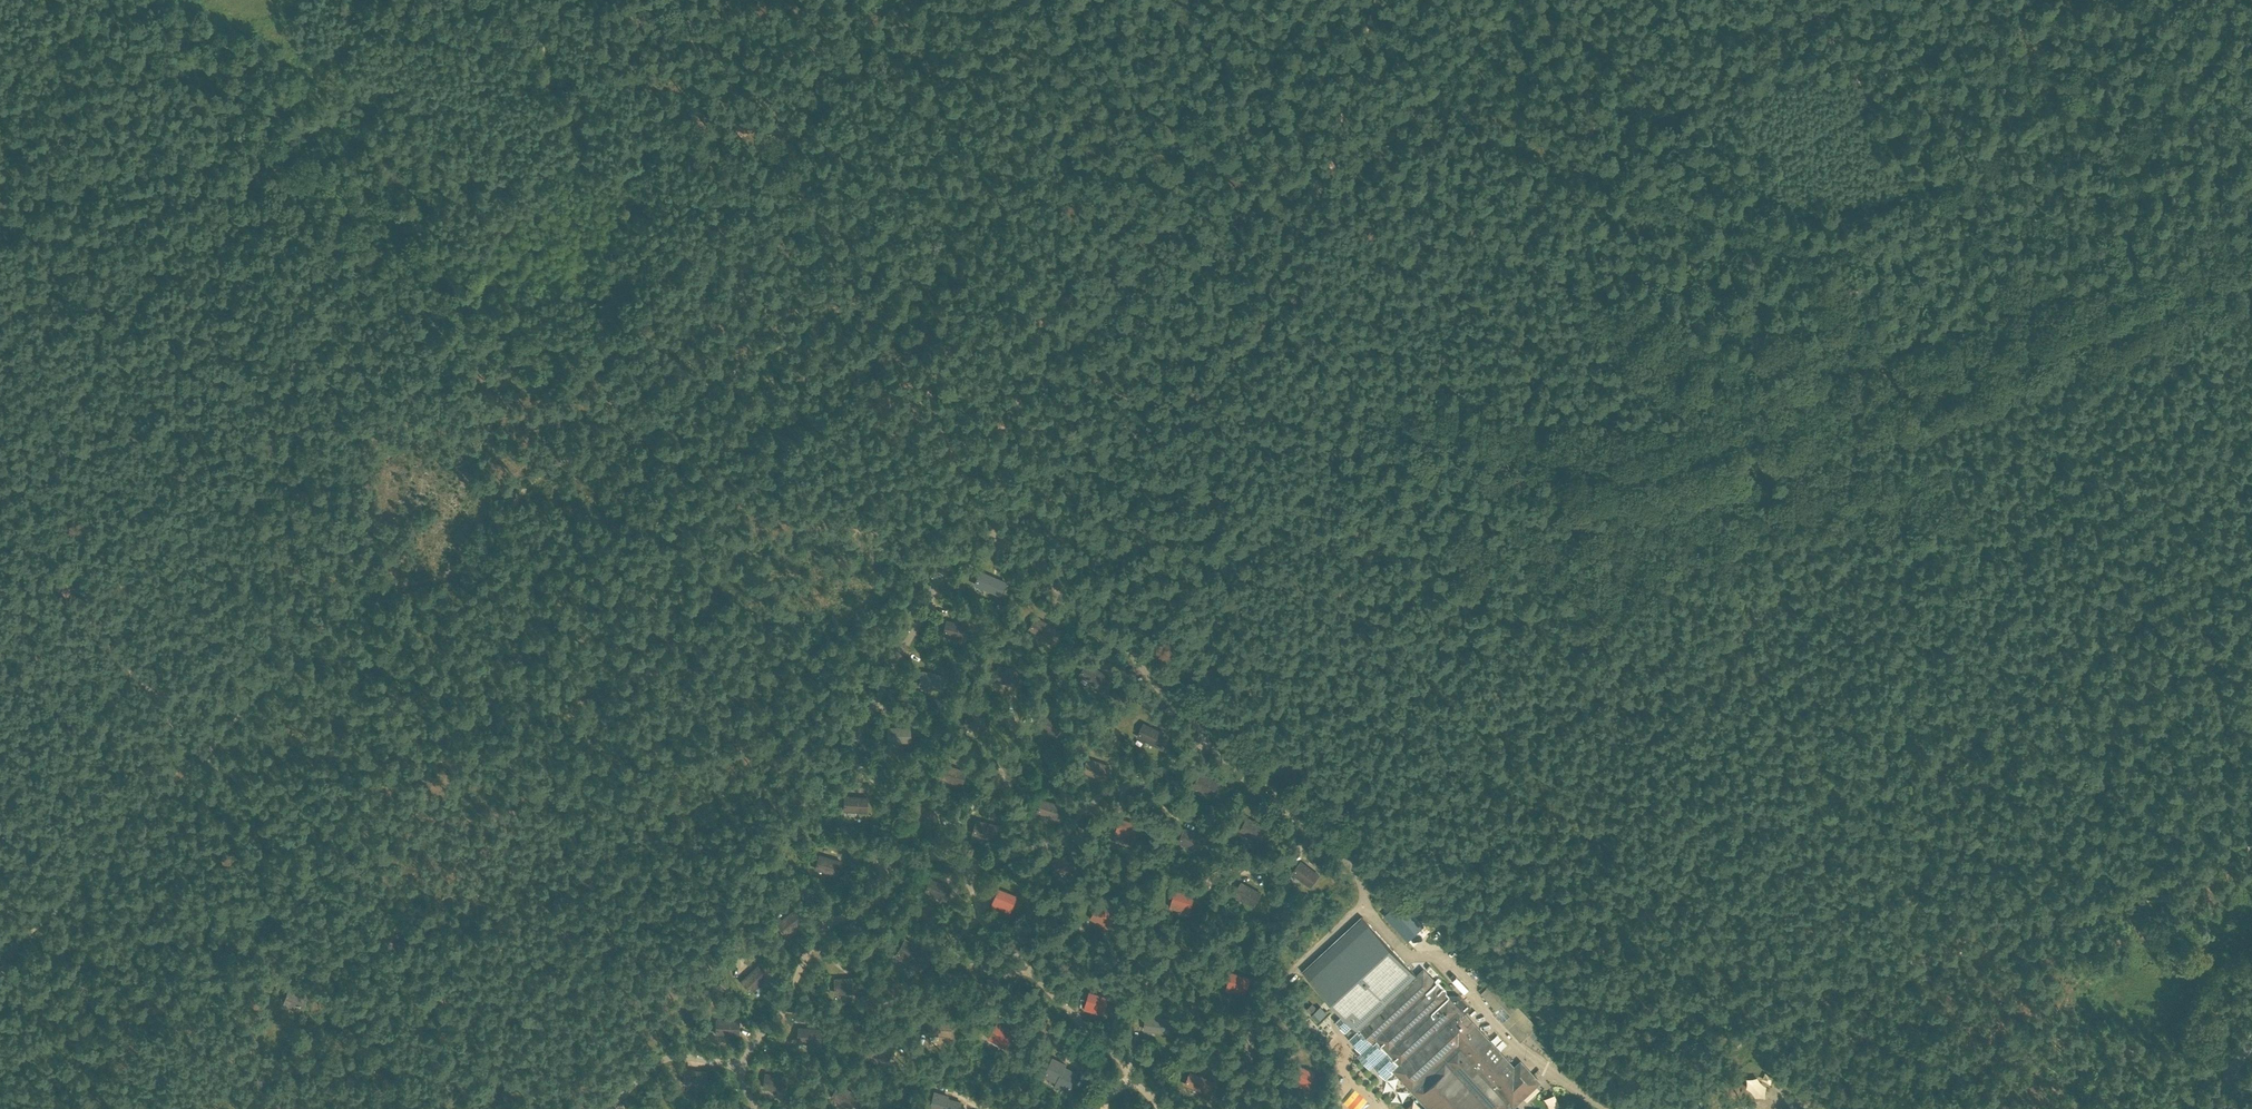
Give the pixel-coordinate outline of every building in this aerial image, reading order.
[(975,584),(1001,595),(1006,582),(981,571),(975,584)] [(944,634),(966,639),(969,625),(947,620),(944,634)] [(995,680),(1017,686),(1021,672),(999,666),(995,680)] [(920,685),(942,690),(945,676),(923,671),(920,685)] [(964,726),(986,733),(990,719),(969,712),(964,726)] [(1036,726),(1057,735),(1062,722),(1042,713),(1036,726)] [(1139,737),(1164,748),(1170,735),(1145,724),(1139,737)] [(888,727),(889,741),(911,741),(911,727),(888,727)] [(1081,770),(1104,778),(1109,765),(1086,757),(1081,770)] [(941,778),(962,785),(966,771),(945,764),(941,778)] [(845,810),(867,812),(868,798),(846,796),(845,810)] [(1038,813),(1059,820),(1063,806),(1042,799),(1038,813)] [(912,816),(931,828),(938,815),(919,804),(912,816)] [(1114,835),(1134,842),(1140,824),(1121,818),(1114,835)] [(1242,830),(1262,841),(1268,828),(1248,818),(1242,830)] [(973,834),(995,839),(998,825),(977,820),(973,834)] [(1180,842),(1200,851),(1206,838),(1186,829),(1180,842)] [(1052,861),(1056,874),(1077,868),(1073,854),(1052,861)] [(816,869),(837,875),(841,861),(820,855),(816,869)] [(1294,873),(1311,886),(1320,875),(1302,861),(1294,873)] [(925,892),(946,900),(951,887),(931,879),(925,892)] [(1235,895),(1255,906),(1262,893),(1242,882),(1235,895)] [(991,906),(1010,913),(1017,895),(998,888),(991,906)] [(1171,908),(1191,913),(1196,895),(1176,890),(1171,908)] [(1091,918),(1109,929),(1118,912),(1100,902),(1091,918)] [(1400,903),(1388,915),(1384,918),(1407,943),(1408,942),(1414,937),(1423,928),(1400,903)] [(777,924),(786,935),(803,921),(795,910),(777,924)] [(1304,972),(1343,1015),(1336,1022),(1340,1027),(1345,1032),(1353,1025),(1358,1031),(1349,1039),(1361,1052),(1367,1059),(1374,1066),(1386,1079),(1395,1071),(1428,1107),(1430,1108),(1499,1108),(1501,1107),(1508,1101),(1511,1104),(1514,1104),(1517,1104),(1537,1086),(1537,1079),(1522,1062),(1515,1068),(1466,1014),(1472,1008),(1460,995),(1450,995),(1449,996),(1425,970),(1418,976),(1391,946),(1364,917),(1334,945),(1304,972)] [(905,938),(895,955),(897,956),(902,959),(904,957),(909,960),(916,948),(917,946),(905,938)] [(909,960),(907,962),(912,965),(911,968),(916,971),(918,972),(928,955),(916,948),(909,960)] [(742,981),(752,991),(768,976),(758,966),(742,981)] [(1227,989),(1246,995),(1252,978),(1232,972),(1227,989)] [(835,979),(836,993),(858,992),(857,978),(835,979)] [(1493,1012),(1521,1042),(1538,1027),(1495,981),(1482,994),(1496,1010),(1493,1012)] [(288,987),(283,1005),(306,1011),(310,994),(288,987)] [(1084,1010),(1104,1016),(1110,997),(1090,991),(1084,1010)] [(1306,1009),(1318,1022),(1324,1016),(1327,1013),(1320,1006),(1317,1009),(1312,1004),(1306,1009)] [(1146,1030),(1170,1032),(1171,1019),(1147,1016),(1146,1030)] [(717,1033),(739,1034),(739,1020),(717,1019),(717,1033)] [(928,1033),(951,1036),(952,1022),(930,1019),(928,1033)] [(988,1039),(1007,1049),(1016,1032),(998,1022),(988,1039)] [(798,1042),(820,1043),(821,1029),(799,1027),(798,1042)] [(867,1056),(888,1061),(892,1048),(871,1042),(867,1056)] [(1053,1058),(1044,1076),(1047,1077),(1052,1080),(1053,1077),(1058,1080),(1064,1067),(1065,1065),(1053,1058)] [(1290,1081),(1308,1089),(1316,1073),(1298,1064),(1290,1081)] [(1058,1082),(1063,1084),(1061,1087),(1069,1091),(1078,1073),(1065,1067),(1058,1082)] [(683,1083),(705,1086),(707,1072),(685,1069),(683,1083)] [(1187,1084),(1209,1094),(1214,1081),(1192,1072),(1187,1084)] [(764,1087),(786,1091),(788,1077),(766,1073),(764,1087)] [(832,1097),(851,1107),(858,1095),(838,1084),(832,1097)] [(930,1108),(944,1108),(947,1099),(948,1096),(934,1092),(930,1108)] [(1406,1105),(1409,1108),(1422,1108),(1426,1105),(1416,1095),(1406,1105)] [(961,1103),(947,1099),(944,1108),(959,1108),(961,1103)]
